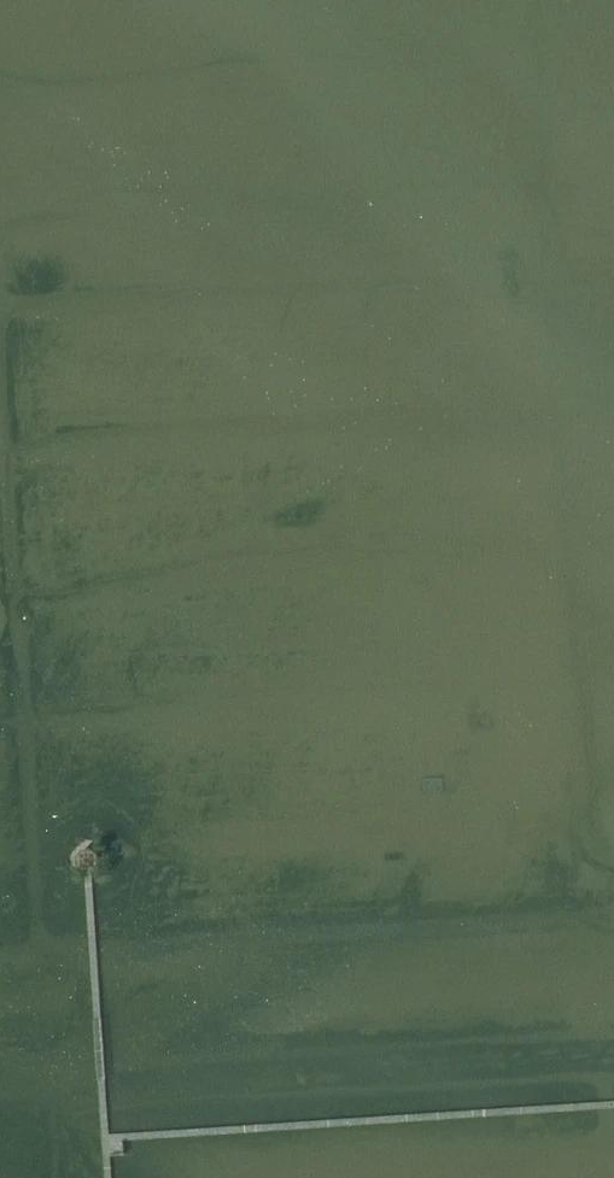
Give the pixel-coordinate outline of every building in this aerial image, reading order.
[(77,853),(75,859),(77,864),(81,869),(87,871),(93,869),(97,864),(99,858),(97,852),(93,848),(87,847),(81,848),(77,853)]
